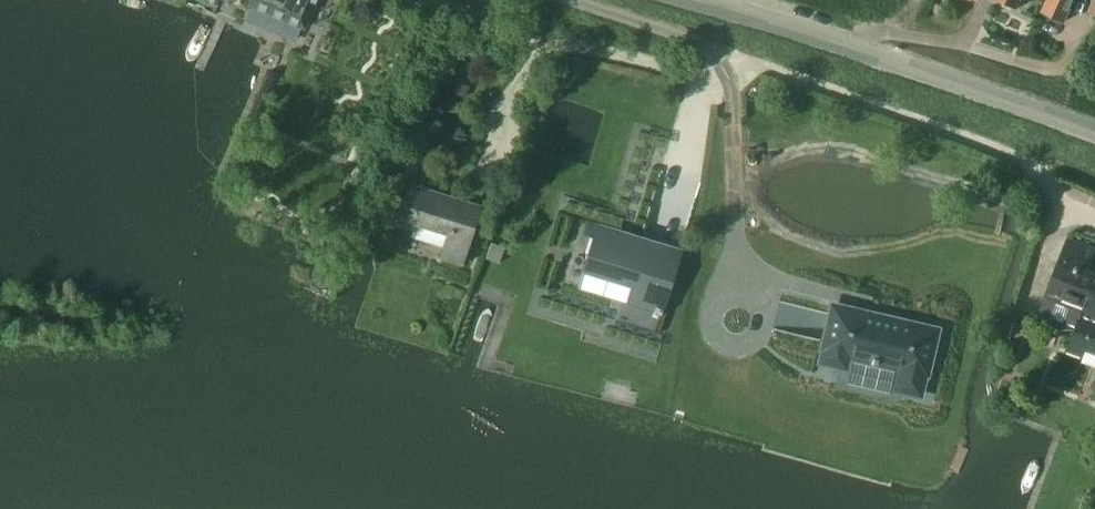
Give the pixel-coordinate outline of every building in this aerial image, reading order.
[(248,5),(304,29),(317,0),(250,0),(248,5)] [(1019,9),(1023,0),(998,0),(1019,9)] [(1043,13),(1065,22),(1075,0),(1048,0),(1043,13)] [(465,98),(469,87),(456,81),(452,92),(465,98)] [(410,185),(398,224),(415,229),(412,239),(444,249),(442,257),(462,263),(479,206),(484,190),(469,185),(464,202),(410,185)] [(682,251),(658,244),(598,225),(584,269),(634,285),(628,305),(660,315),(662,310),(663,311),(682,251)] [(1068,238),(1041,311),(1077,325),(1068,350),(1094,360),(1094,273),(1090,271),(1094,257),(1094,248),(1068,238)] [(486,259),(499,264),(505,248),(492,243),(486,259)] [(824,350),(821,362),(844,368),(847,356),(870,361),(869,364),(877,366),(878,363),(901,368),(896,390),(919,395),(924,374),(926,374),(936,331),(867,315),(866,321),(830,313),(822,350),(824,350)]
